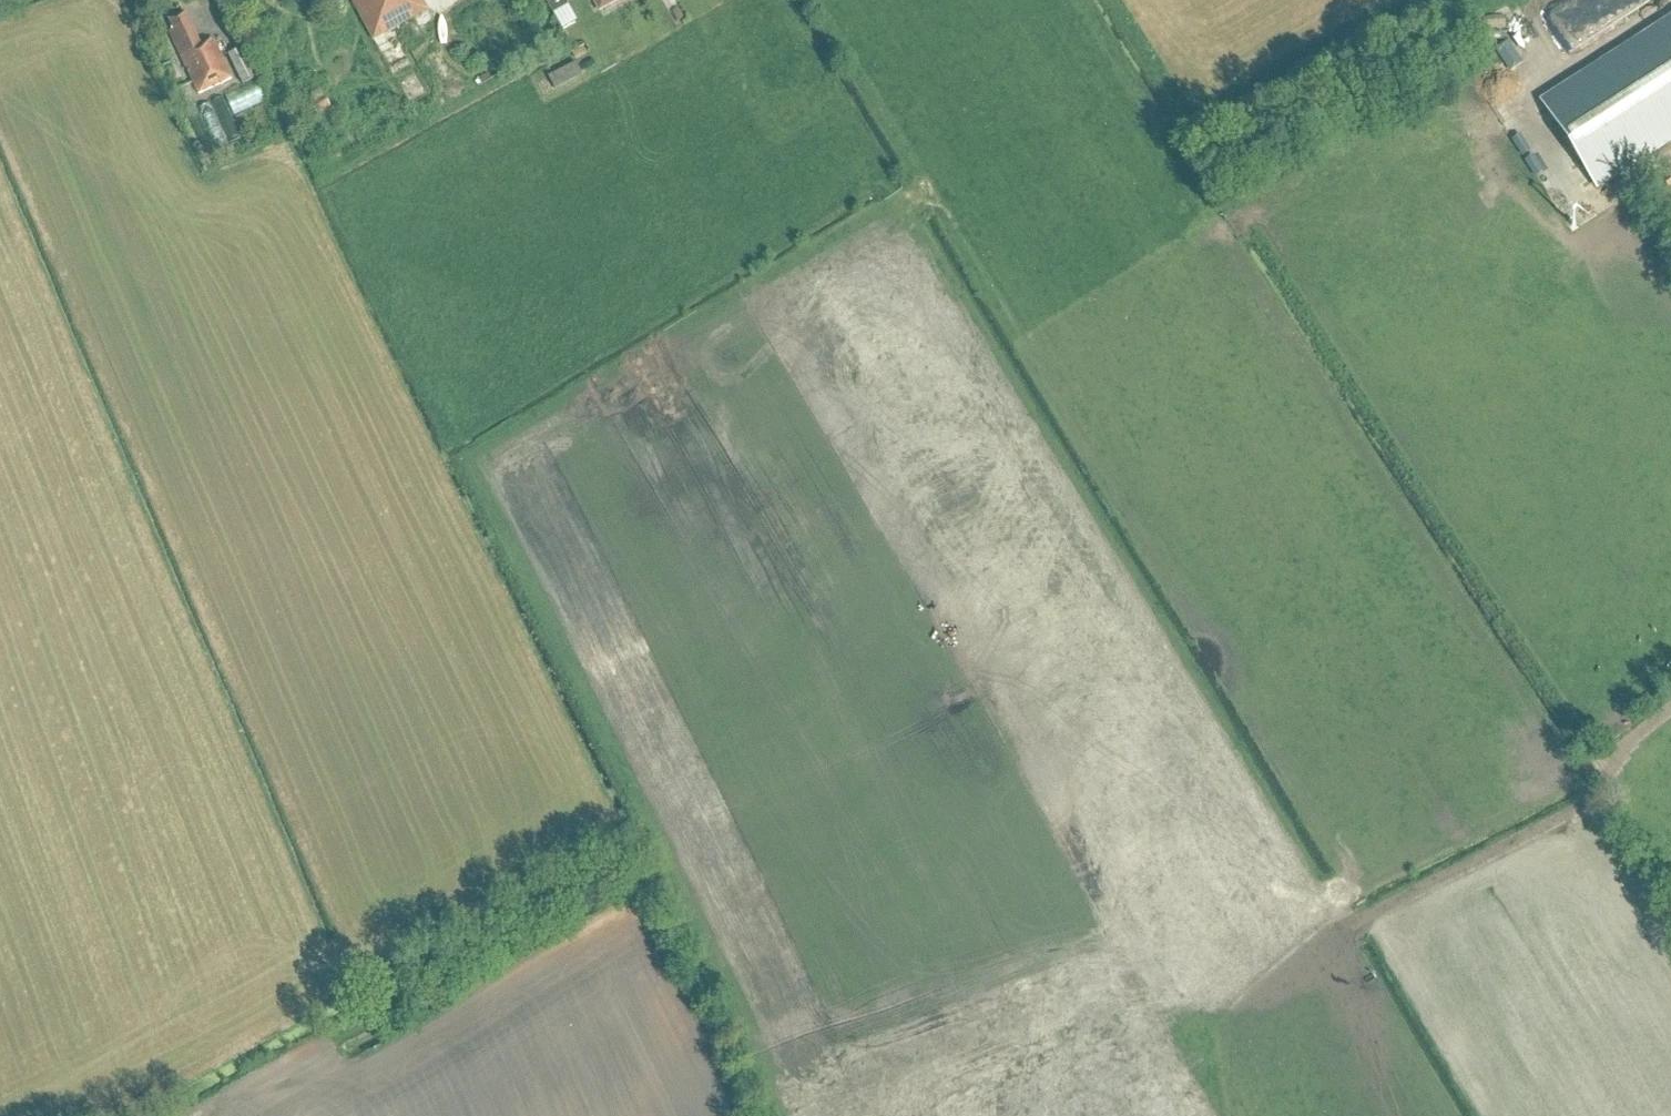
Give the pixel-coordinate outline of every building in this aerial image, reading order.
[(394,31),(427,12),(421,0),(352,0),(389,70),(409,58),(394,31)] [(566,0),(542,0),(543,2),(545,1),(555,17),(570,8),(566,0)] [(600,12),(622,0),(593,0),(600,12)] [(1653,0),(1579,0),(1569,5),(1584,35),(1653,0)] [(199,96),(232,80),(214,42),(202,48),(186,15),(170,23),(174,31),(169,34),(199,96)] [(466,23),(446,30),(466,85),(486,78),(466,23)] [(1544,107),(1595,186),(1670,138),(1670,25),(1544,107)] [(1507,38),(1521,59),(1533,51),(1519,29),(1507,38)] [(509,59),(516,46),(503,40),(496,53),(509,59)] [(600,49),(571,61),(579,79),(608,67),(600,49)] [(228,56),(242,86),(223,95),(232,115),(265,100),(242,50),(228,56)] [(1509,114),(1510,143),(1538,142),(1537,113),(1509,114)]
